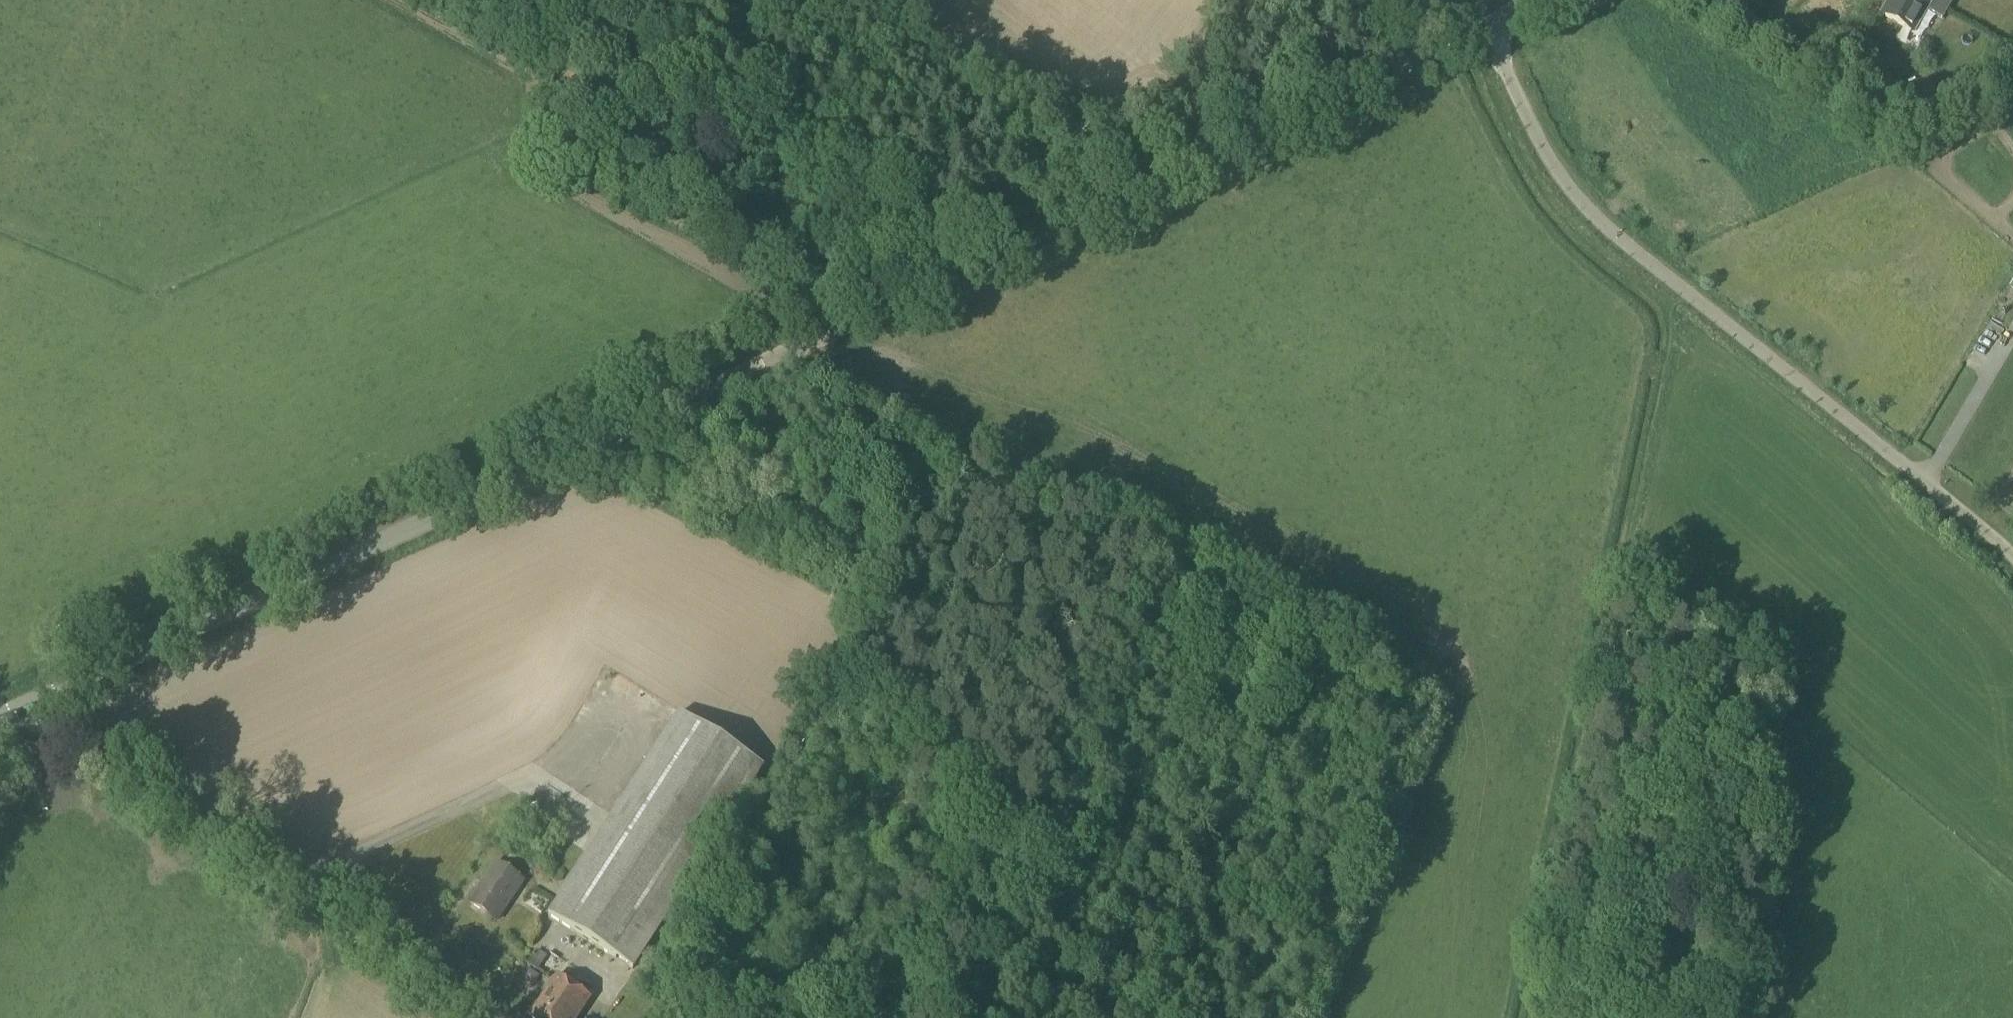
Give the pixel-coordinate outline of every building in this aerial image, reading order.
[(1881,14),(1912,32),(1925,10),(1941,20),(1953,0),(1889,0),(1881,14)] [(677,713),(548,914),(633,969),(762,767),(677,713)] [(495,921),(521,882),(494,864),(468,903),(495,921)] [(546,956),(536,948),(525,964),(536,972),(546,956)] [(589,998),(556,975),(527,1017),(528,1017),(576,1017),(589,998)]
